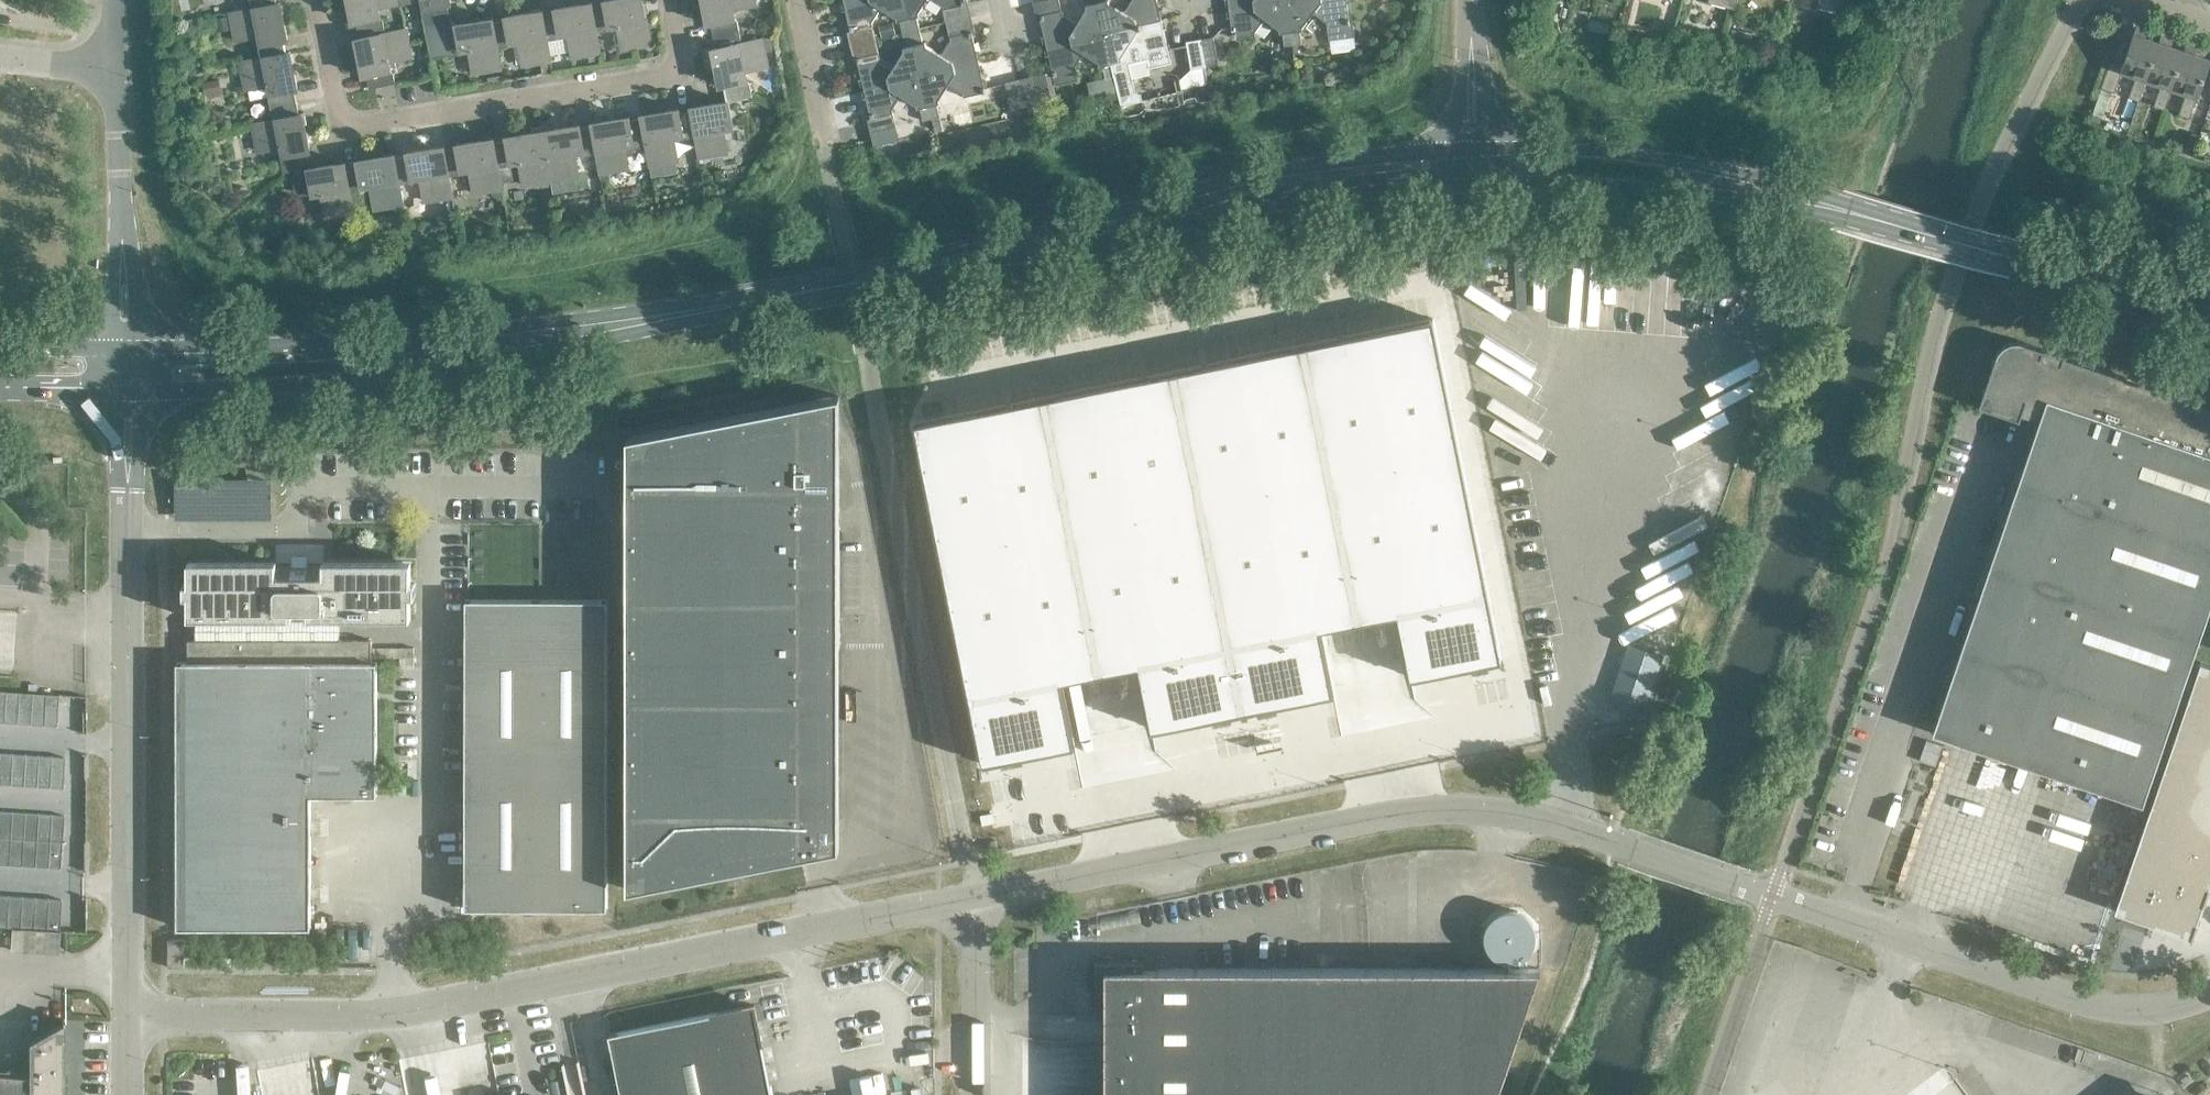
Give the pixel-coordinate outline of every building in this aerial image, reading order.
[(250,7),(250,8),(277,3),(277,2),(276,0),(249,0),(250,7)] [(399,0),(348,0),(352,22),(356,21),(357,25),(359,37),(359,38),(385,32),(383,19),(378,16),(376,7),(400,3),(399,0)] [(450,0),(423,0),(425,7),(422,11),(424,25),(451,20),(448,7),(447,7),(446,3),(451,2),(450,0)] [(643,0),(604,0),(604,3),(593,5),(592,5),(596,32),(597,32),(605,30),(609,26),(617,24),(621,48),(651,43),(647,18),(646,19),(643,0)] [(707,23),(711,22),(713,35),(739,30),(738,20),(733,17),(731,9),(755,4),(754,0),(703,0),(707,23)] [(904,0),(843,0),(845,9),(842,10),(842,11),(846,10),(849,25),(850,31),(851,30),(852,32),(848,33),(850,44),(876,39),(872,21),(879,9),(883,8),(896,16),(897,20),(900,19),(903,32),(911,30),(904,0)] [(911,30),(919,28),(916,15),(919,14),(918,11),(925,0),(904,0),(911,30)] [(942,5),(946,22),(972,16),(969,5),(965,6),(965,4),(966,4),(965,0),(934,0),(942,5)] [(1096,0),(1088,0),(1088,3),(1086,4),(1086,7),(1078,20),(1075,21),(1062,13),(1059,0),(1042,0),(1033,2),(1036,13),(1040,13),(1040,14),(1039,15),(1040,20),(1044,35),(1041,36),(1041,37),(1044,36),(1046,45),(1104,32),(1096,0)] [(1125,9),(1122,10),(1109,2),(1108,0),(1096,0),(1104,32),(1161,19),(1159,9),(1162,9),(1162,8),(1159,9),(1157,0),(1131,0),(1125,9)] [(1287,0),(1281,0),(1229,7),(1230,16),(1227,16),(1227,17),(1230,17),(1232,32),(1232,38),(1236,37),(1255,34),(1255,31),(1264,19),(1268,19),(1279,28),(1280,32),(1283,31),(1284,45),(1293,44),(1287,0)] [(1347,0),(1287,0),(1293,44),(1302,43),(1300,29),(1303,29),(1302,25),(1311,13),(1315,13),(1327,22),(1329,40),(1355,36),(1353,25),(1349,25),(1349,23),(1350,23),(1349,18),(1347,2),(1351,2),(1350,1),(1347,1),(1347,0)] [(1708,1),(1735,8),(1737,0),(1708,0),(1708,1)] [(1843,13),(1846,0),(1792,0),(1843,13)] [(288,39),(280,1),(277,2),(277,3),(250,8),(250,7),(231,11),(237,40),(260,35),(262,43),(258,48),(260,56),(260,57),(287,52),(286,51),(284,40),(288,39)] [(593,5),(592,2),(554,8),(555,11),(543,13),(542,13),(547,40),(549,53),(570,50),(571,56),(600,51),(597,32),(596,32),(592,5),(593,5)] [(543,13),(543,10),(505,16),(505,19),(494,21),(493,21),(497,48),(498,48),(506,46),(510,42),(518,40),(522,64),(540,61),(550,59),(549,53),(547,40),(542,13),(543,13)] [(975,28),(972,16),(946,22),(950,39),(943,52),(939,52),(926,44),(925,41),(923,42),(919,28),(911,30),(921,74),(979,61),(977,52),(980,51),(980,50),(976,51),(973,35),(972,30),(971,30),(971,29),(975,28)] [(228,17),(214,20),(216,32),(231,29),(228,17)] [(494,21),(493,18),(455,24),(451,20),(424,25),(431,58),(457,54),(460,50),(468,48),(472,72),(501,67),(498,48),(497,48),(493,21),(494,21)] [(1163,28),(1161,19),(1104,32),(1114,76),(1123,74),(1122,73),(1131,71),(1129,63),(1147,59),(1149,67),(1171,62),(1168,49),(1169,49),(1167,44),(1164,28),(1167,28),(1167,27),(1163,28)] [(1662,26),(1660,35),(1671,38),(1673,29),(1662,26)] [(2135,27),(2122,67),(2109,62),(2108,66),(2101,87),(2111,91),(2119,70),(2120,70),(2135,76),(2128,97),(2139,101),(2146,79),(2159,42),(2144,37),(2146,31),(2135,27)] [(410,56),(405,28),(385,32),(359,38),(359,37),(355,38),(363,75),(366,75),(369,88),(395,82),(393,72),(389,69),(387,61),(410,56)] [(742,42),(739,30),(713,35),(716,47),(712,48),(720,85),(723,84),(745,79),(744,71),(767,66),(764,51),(773,49),(770,37),(762,39),(761,38),(742,42)] [(921,74),(911,30),(903,32),(906,46),(903,46),(904,50),(896,62),(892,63),(880,56),(876,39),(850,44),(853,56),(857,55),(857,57),(856,57),(858,62),(861,77),(858,78),(858,79),(862,78),(864,87),(921,74)] [(1114,76),(1104,32),(1046,45),(1048,54),(1045,55),(1045,56),(1049,55),(1052,70),(1052,71),(1053,76),(1057,75),(1076,70),(1075,66),(1082,54),(1086,53),(1099,61),(1100,65),(1102,64),(1106,78),(1114,76)] [(1739,34),(1736,43),(1750,47),(1752,38),(1739,34)] [(1213,36),(1200,38),(1205,66),(1218,64),(1213,36)] [(2161,36),(2159,42),(2146,79),(2160,84),(2153,105),(2164,109),(2171,88),(2184,50),(2170,45),(2172,40),(2161,36)] [(1205,66),(1200,38),(1186,41),(1191,69),(1205,66)] [(2184,50),(2171,88),(2186,93),(2179,114),(2190,118),(2197,97),(2209,101),(2209,100),(2209,72),(2206,71),(2209,59),(2195,54),(2197,48),(2186,44),(2184,50)] [(297,88),(290,50),(286,51),(287,52),(260,57),(260,56),(241,60),(246,89),(270,84),(271,92),(268,97),(270,106),(296,101),(294,89),(297,88)] [(550,59),(540,61),(542,70),(552,69),(550,59)] [(981,70),(979,61),(921,74),(931,118),(940,116),(937,102),(939,102),(939,98),(947,86),(950,85),(962,92),(964,96),(982,92),(986,91),(985,86),(981,71),(984,70),(984,69),(981,70)] [(221,74),(203,78),(206,92),(224,88),(221,74)] [(931,118),(921,74),(864,87),(866,96),(862,97),(863,98),(866,97),(870,113),(869,113),(871,118),(872,120),(868,120),(871,132),(896,126),(892,108),(900,97),(903,96),(916,104),(917,107),(920,106),(923,120),(931,118)] [(1032,75),(1018,78),(1025,106),(1038,103),(1032,75)] [(1114,77),(1088,83),(1090,93),(1117,87),(1114,77)] [(1025,106),(1018,78),(1005,82),(1011,109),(1025,106)] [(750,82),(745,79),(723,84),(725,97),(726,96),(727,101),(691,106),(691,110),(692,110),(696,136),(695,136),(699,156),(727,151),(723,128),(733,126),(728,100),(753,95),(750,82)] [(299,113),(296,101),(270,106),(272,119),(253,122),(259,151),(282,146),(284,154),(306,150),(306,151),(310,150),(302,113),(299,113)] [(680,112),(679,108),(641,114),(642,118),(643,118),(647,144),(646,144),(649,164),(678,159),(674,136),(682,134),(687,138),(695,136),(696,136),(692,110),(691,110),(680,112)] [(630,120),(629,116),(592,122),(592,126),(593,126),(597,152),(596,152),(599,172),(628,167),(624,144),(632,142),(637,146),(646,144),(647,144),(643,118),(642,118),(630,120)] [(581,128),(580,124),(543,130),(551,180),(579,175),(575,152),(583,150),(588,154),(596,152),(597,152),(593,126),(592,126),(581,128)] [(551,180),(543,130),(506,136),(506,140),(494,141),(498,168),(499,168),(507,166),(511,162),(519,161),(523,184),(551,180)] [(494,141),(494,138),(456,144),(457,147),(445,149),(444,149),(448,176),(449,176),(458,174),(461,170),(469,168),(473,192),(502,187),(499,168),(498,168),(494,141)] [(445,149),(444,146),(407,152),(407,155),(395,157),(399,184),(408,182),(412,178),(420,176),(424,200),(452,195),(449,176),(448,176),(444,149),(445,149)] [(309,163),(306,151),(306,150),(284,154),(281,159),(283,172),(295,170),(298,189),(303,193),(311,191),(312,194),(321,192),(325,216),(353,211),(350,192),(349,192),(345,165),(346,165),(345,162),(309,168),(308,163),(309,163)] [(395,157),(395,154),(357,160),(358,163),(346,165),(345,165),(349,192),(350,192),(359,190),(362,186),(370,184),(374,208),(403,203),(399,184),(395,157)] [(1434,317),(1303,343),(1359,621),(1397,613),(1410,677),(1502,658),(1434,317)] [(1979,405),(1979,406),(2019,420),(2025,403),(2029,405),(2028,409),(2037,412),(2038,408),(2042,409),(1932,732),(2142,804),(2209,607),(2209,453),(2209,452),(2209,448),(2209,406),(2063,356),(2062,359),(2042,352),(2043,349),(2024,342),(2021,342),(2018,342),(2015,342),(2011,342),(2009,343),(2006,345),(2003,347),(2001,348),(1999,351),(1997,353),(1996,355),(1995,357),(1979,405)] [(1303,343),(1174,369),(1242,710),(1334,692),(1321,628),(1359,621),(1303,343)] [(1174,369),(1044,395),(1100,673),(1138,665),(1151,729),(1242,710),(1174,369)] [(839,395),(799,403),(627,437),(627,889),(839,847),(839,395)] [(1044,395),(914,421),(983,762),(1075,744),(1062,680),(1100,673),(1044,395)] [(412,561),(333,561),(188,561),(188,582),(184,583),(184,596),(188,596),(188,617),(196,617),(196,640),(188,640),(188,662),(177,662),(177,927),(311,927),(311,795),(377,795),(377,662),(372,662),(371,640),(324,640),(324,618),(412,617),(412,596),(415,596),(415,582),(412,582),(412,561)] [(605,908),(605,598),(463,598),(463,908),(605,908)] [(1629,643),(1609,702),(1643,713),(1663,654),(1629,643)] [(2188,697),(2209,704),(2209,664),(2201,661),(2188,697)] [(18,692),(5,691),(3,722),(16,723),(18,692)] [(32,693),(18,692),(16,723),(30,724),(32,693)] [(45,694),(32,693),(30,724),(43,725),(45,694)] [(58,695),(45,694),(43,725),(56,725),(58,695)] [(2176,732),(2209,744),(2209,704),(2188,697),(2176,732)] [(2164,768),(2209,783),(2209,744),(2176,732),(2164,768)] [(0,753),(0,784),(9,784),(11,753),(0,753)] [(24,754),(11,753),(9,784),(22,785),(24,754)] [(38,755),(24,754),(22,785),(35,786),(38,755)] [(51,756),(38,755),(35,786),(49,787),(51,756)] [(63,757),(51,756),(49,787),(61,787),(63,757)] [(2152,803),(2209,823),(2209,783),(2164,768),(2152,802),(2152,803)] [(2139,838),(2209,862),(2209,823),(2152,803),(2139,838)] [(0,811),(0,838),(10,838),(11,812),(0,811)] [(24,813),(11,812),(10,838),(23,839),(24,813)] [(38,814),(24,813),(23,839),(36,840),(38,814)] [(51,815),(38,814),(36,840),(49,841),(51,815)] [(63,815),(51,815),(49,841),(62,842),(63,815)] [(0,838),(0,864),(8,865),(10,838),(0,838)] [(23,839),(10,838),(8,865),(21,866),(23,839)] [(2127,873),(2205,900),(2209,887),(2209,886),(2209,883),(2209,862),(2139,838),(2127,873)] [(36,840),(23,839),(21,866),(34,866),(36,840)] [(48,853),(49,841),(36,840),(34,866),(47,867),(48,853)] [(48,853),(61,854),(62,842),(49,841),(48,853)] [(47,867),(60,868),(61,854),(48,853),(47,867)] [(2127,873),(2115,910),(2191,936),(2190,938),(2192,939),(2198,922),(2197,921),(2203,903),(2204,903),(2205,900),(2127,873)] [(0,895),(0,926),(6,926),(8,896),(0,895)] [(21,896),(8,896),(6,926),(20,927),(21,896)] [(35,897),(21,896),(20,927),(33,928),(35,897)] [(48,898),(35,897),(33,928),(46,929),(48,898)] [(61,899),(48,898),(46,929),(59,930),(61,899)] [(184,939),(168,939),(168,967),(184,967),(184,939)] [(1110,1094),(1497,1094),(1540,968),(1144,968),(1144,958),(1096,958),(1096,1015),(1110,1015),(1110,1094)] [(754,1004),(609,1033),(621,1094),(772,1094),(754,1004)] [(27,1041),(27,1076),(0,1074),(0,1094),(63,1094),(63,1019),(62,1019),(62,1021),(27,1041)] [(315,1075),(319,1094),(386,1094),(379,1062),(315,1075)]
